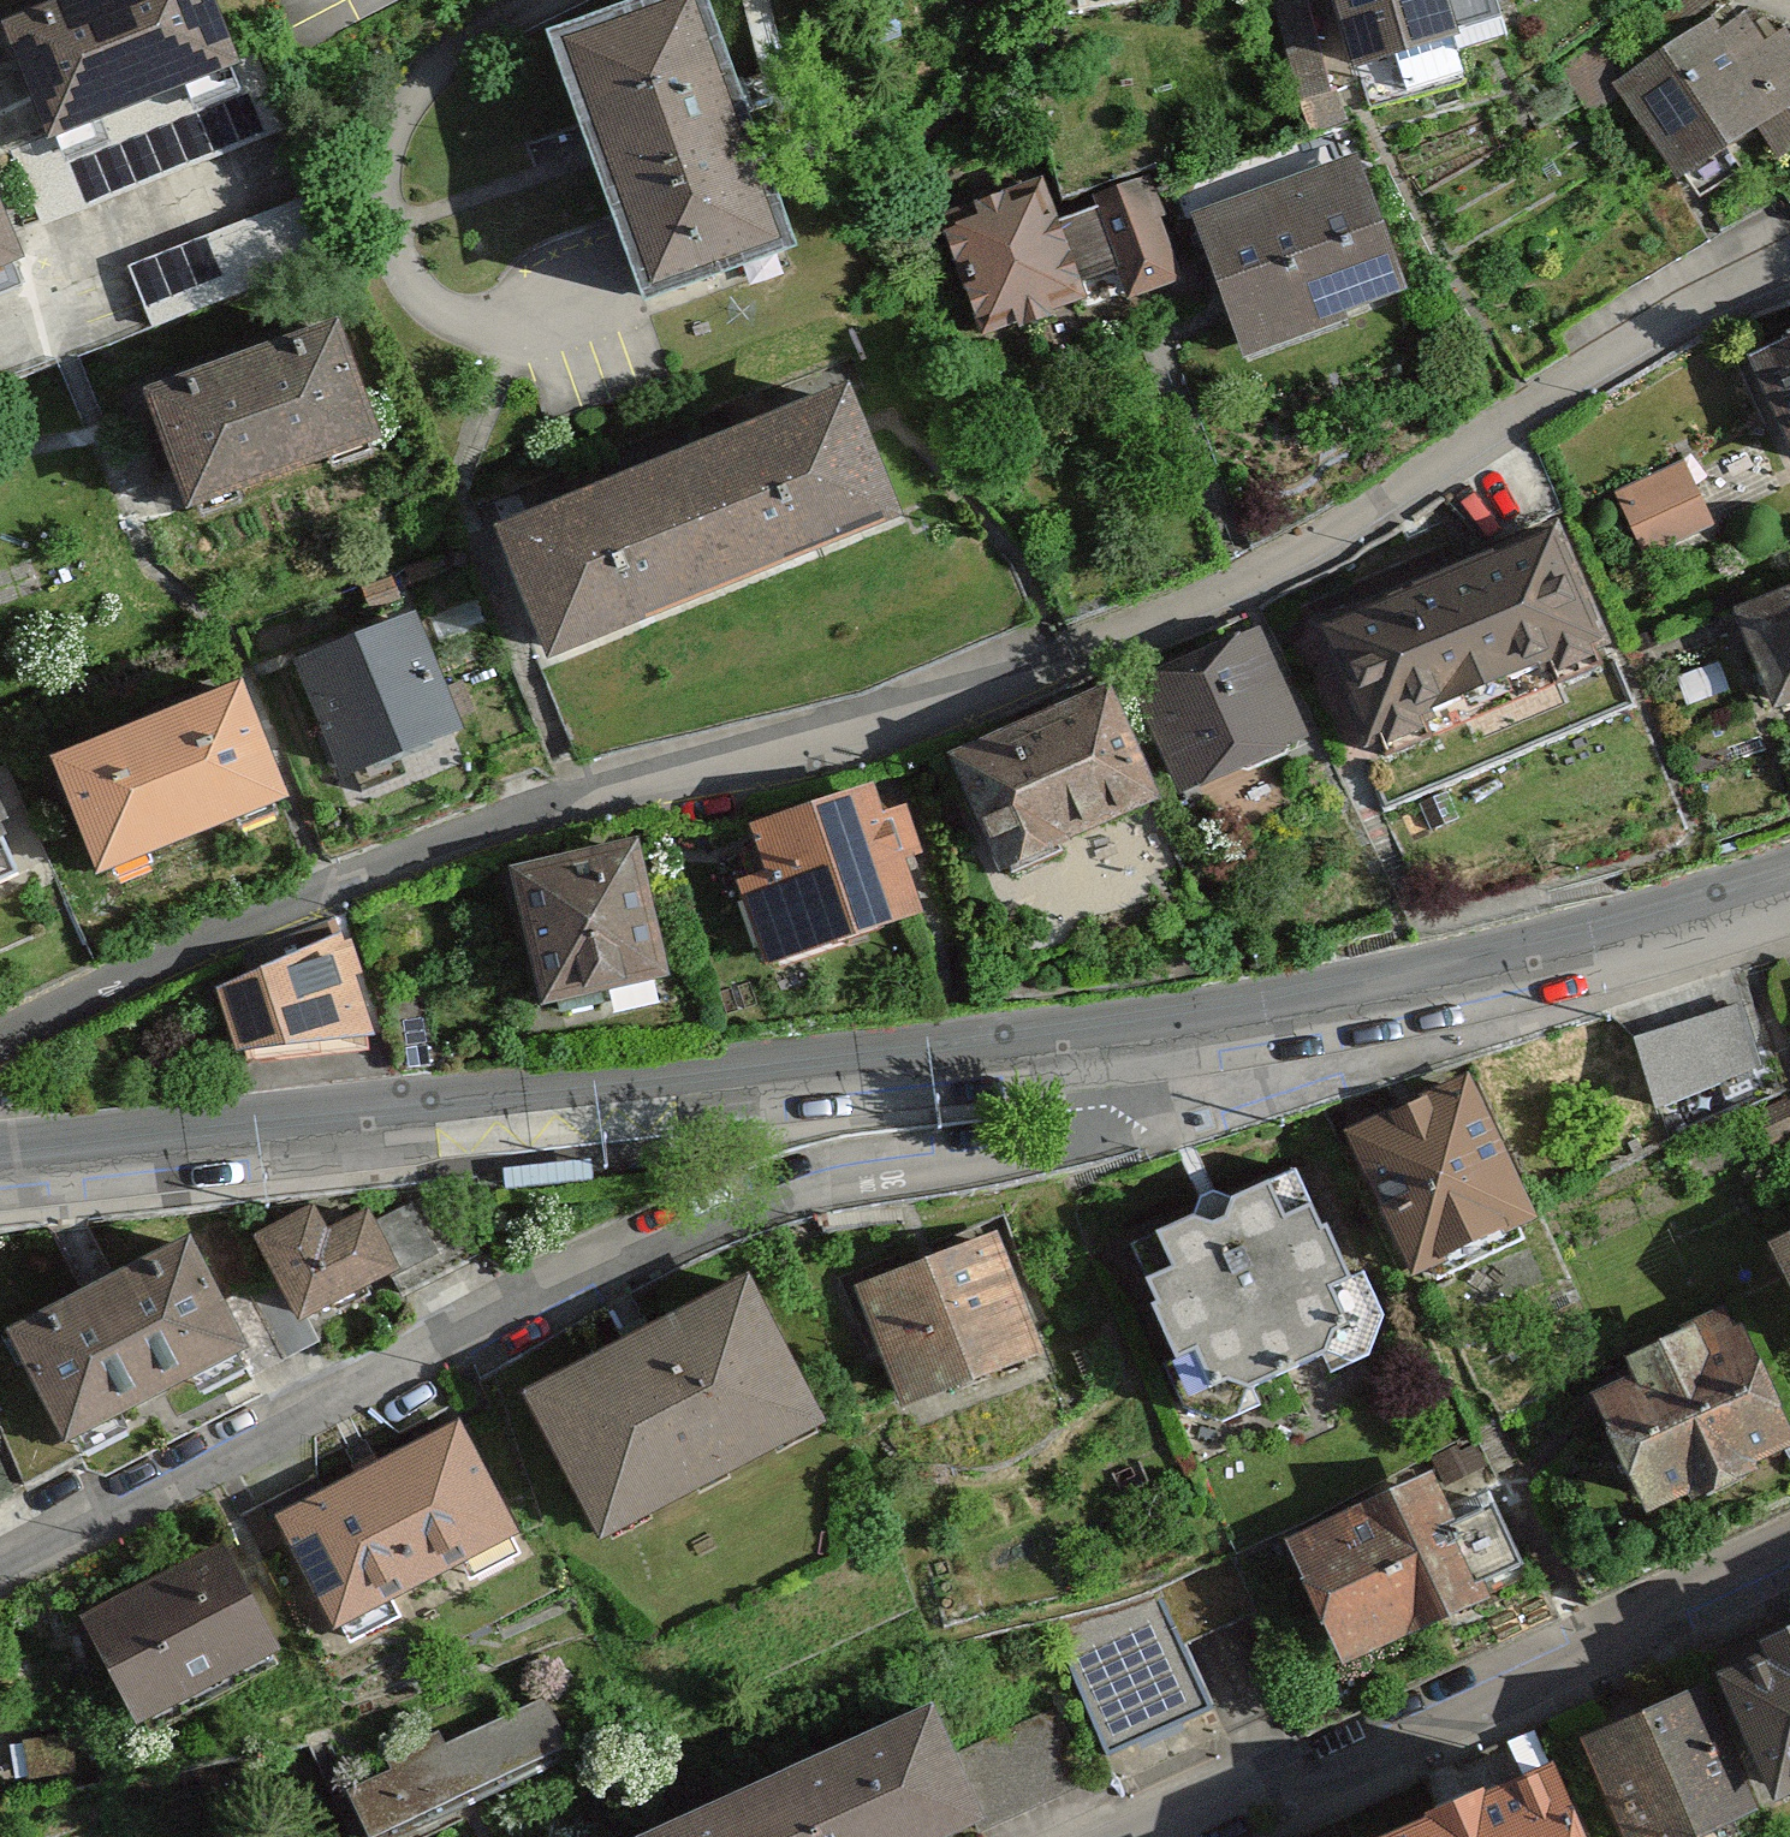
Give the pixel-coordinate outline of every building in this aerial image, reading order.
[(28,144),(229,71),(203,0),(84,0),(0,31),(0,68),(28,144)] [(644,308),(789,258),(701,0),(685,0),(553,45),(644,308)] [(1294,114),(1330,105),(1305,0),(1266,0),(1294,114)] [(1362,78),(1502,37),(1491,0),(1339,0),(1362,78)] [(1682,175),(1754,131),(1773,162),(1789,151),(1789,45),(1769,58),(1744,17),(1722,31),(1713,16),(1619,74),(1628,89),(1682,175)] [(1187,219),(1239,360),(1405,299),(1354,159),(1187,219)] [(1034,185),(926,227),(975,349),(1174,271),(1143,190),(1051,226),(1034,185)] [(306,198),(127,261),(152,333),(331,271),(306,198)] [(17,285),(0,239),(0,291),(17,285)] [(131,392),(172,519),(372,454),(331,328),(131,392)] [(1752,353),(1789,458),(1789,339),(1752,353)] [(726,407),(742,448),(784,432),(767,391),(726,407)] [(535,676),(902,531),(852,405),(784,432),(742,448),(622,496),(578,513),(485,550),(535,676)] [(562,473),(578,513),(622,496),(606,455),(562,473)] [(1717,530),(1692,470),(1614,502),(1640,563),(1717,530)] [(1609,667),(1554,524),(1302,622),(1357,764),(1609,667)] [(1726,612),(1767,719),(1789,711),(1789,588),(1726,612)] [(336,801),(464,748),(410,619),(282,673),(336,801)] [(1249,634),(1127,682),(1173,798),(1295,750),(1249,634)] [(1100,680),(937,752),(991,874),(1154,802),(1100,680)] [(79,886),(274,813),(232,700),(37,772),(79,886)] [(724,866),(758,976),(916,928),(896,866),(922,858),(906,805),(870,816),(861,785),(734,824),(745,859),(724,866)] [(28,881),(0,818),(0,893),(28,881)] [(496,862),(526,1019),(656,995),(626,837),(496,862)] [(204,1073),(355,1052),(346,937),(201,1001),(204,1073)] [(1740,1003),(1628,1048),(1656,1117),(1768,1072),(1740,1003)] [(1416,1264),(1543,1210),(1481,1067),(1354,1121),(1416,1264)] [(1296,1167),(1129,1242),(1195,1398),(1253,1400),(1332,1374),(1373,1323),(1296,1167)] [(314,1205),(254,1237),(303,1327),(442,1252),(415,1203),(373,1226),(360,1201),(323,1221),(314,1205)] [(995,1228),(860,1284),(917,1420),(1052,1364),(995,1228)] [(1753,1247),(1789,1320),(1789,1229),(1753,1247)] [(15,1325),(74,1442),(248,1355),(188,1237),(15,1325)] [(823,1427),(740,1276),(528,1393),(611,1543),(823,1427)] [(1786,1454),(1718,1310),(1580,1375),(1649,1519),(1786,1454)] [(515,1537),(458,1423),(287,1509),(344,1622),(515,1537)] [(1475,1453),(1286,1541),(1350,1678),(1540,1589),(1475,1453)] [(271,1649),(219,1551),(89,1619),(142,1718),(271,1649)] [(1164,1604),(1063,1646),(1111,1761),(1212,1719),(1164,1604)] [(1705,1670),(1757,1799),(1789,1785),(1789,1636),(1705,1670)] [(1691,1691),(1579,1740),(1622,1836),(1680,1836),(1743,1809),(1691,1691)] [(365,1836),(397,1836),(570,1767),(541,1697),(341,1778),(365,1836)] [(757,1784),(779,1836),(968,1836),(981,1832),(930,1711),(757,1784)] [(1547,1758),(1367,1832),(1369,1836),(1579,1836),(1547,1758)] [(757,1784),(630,1836),(779,1836),(757,1784)]
